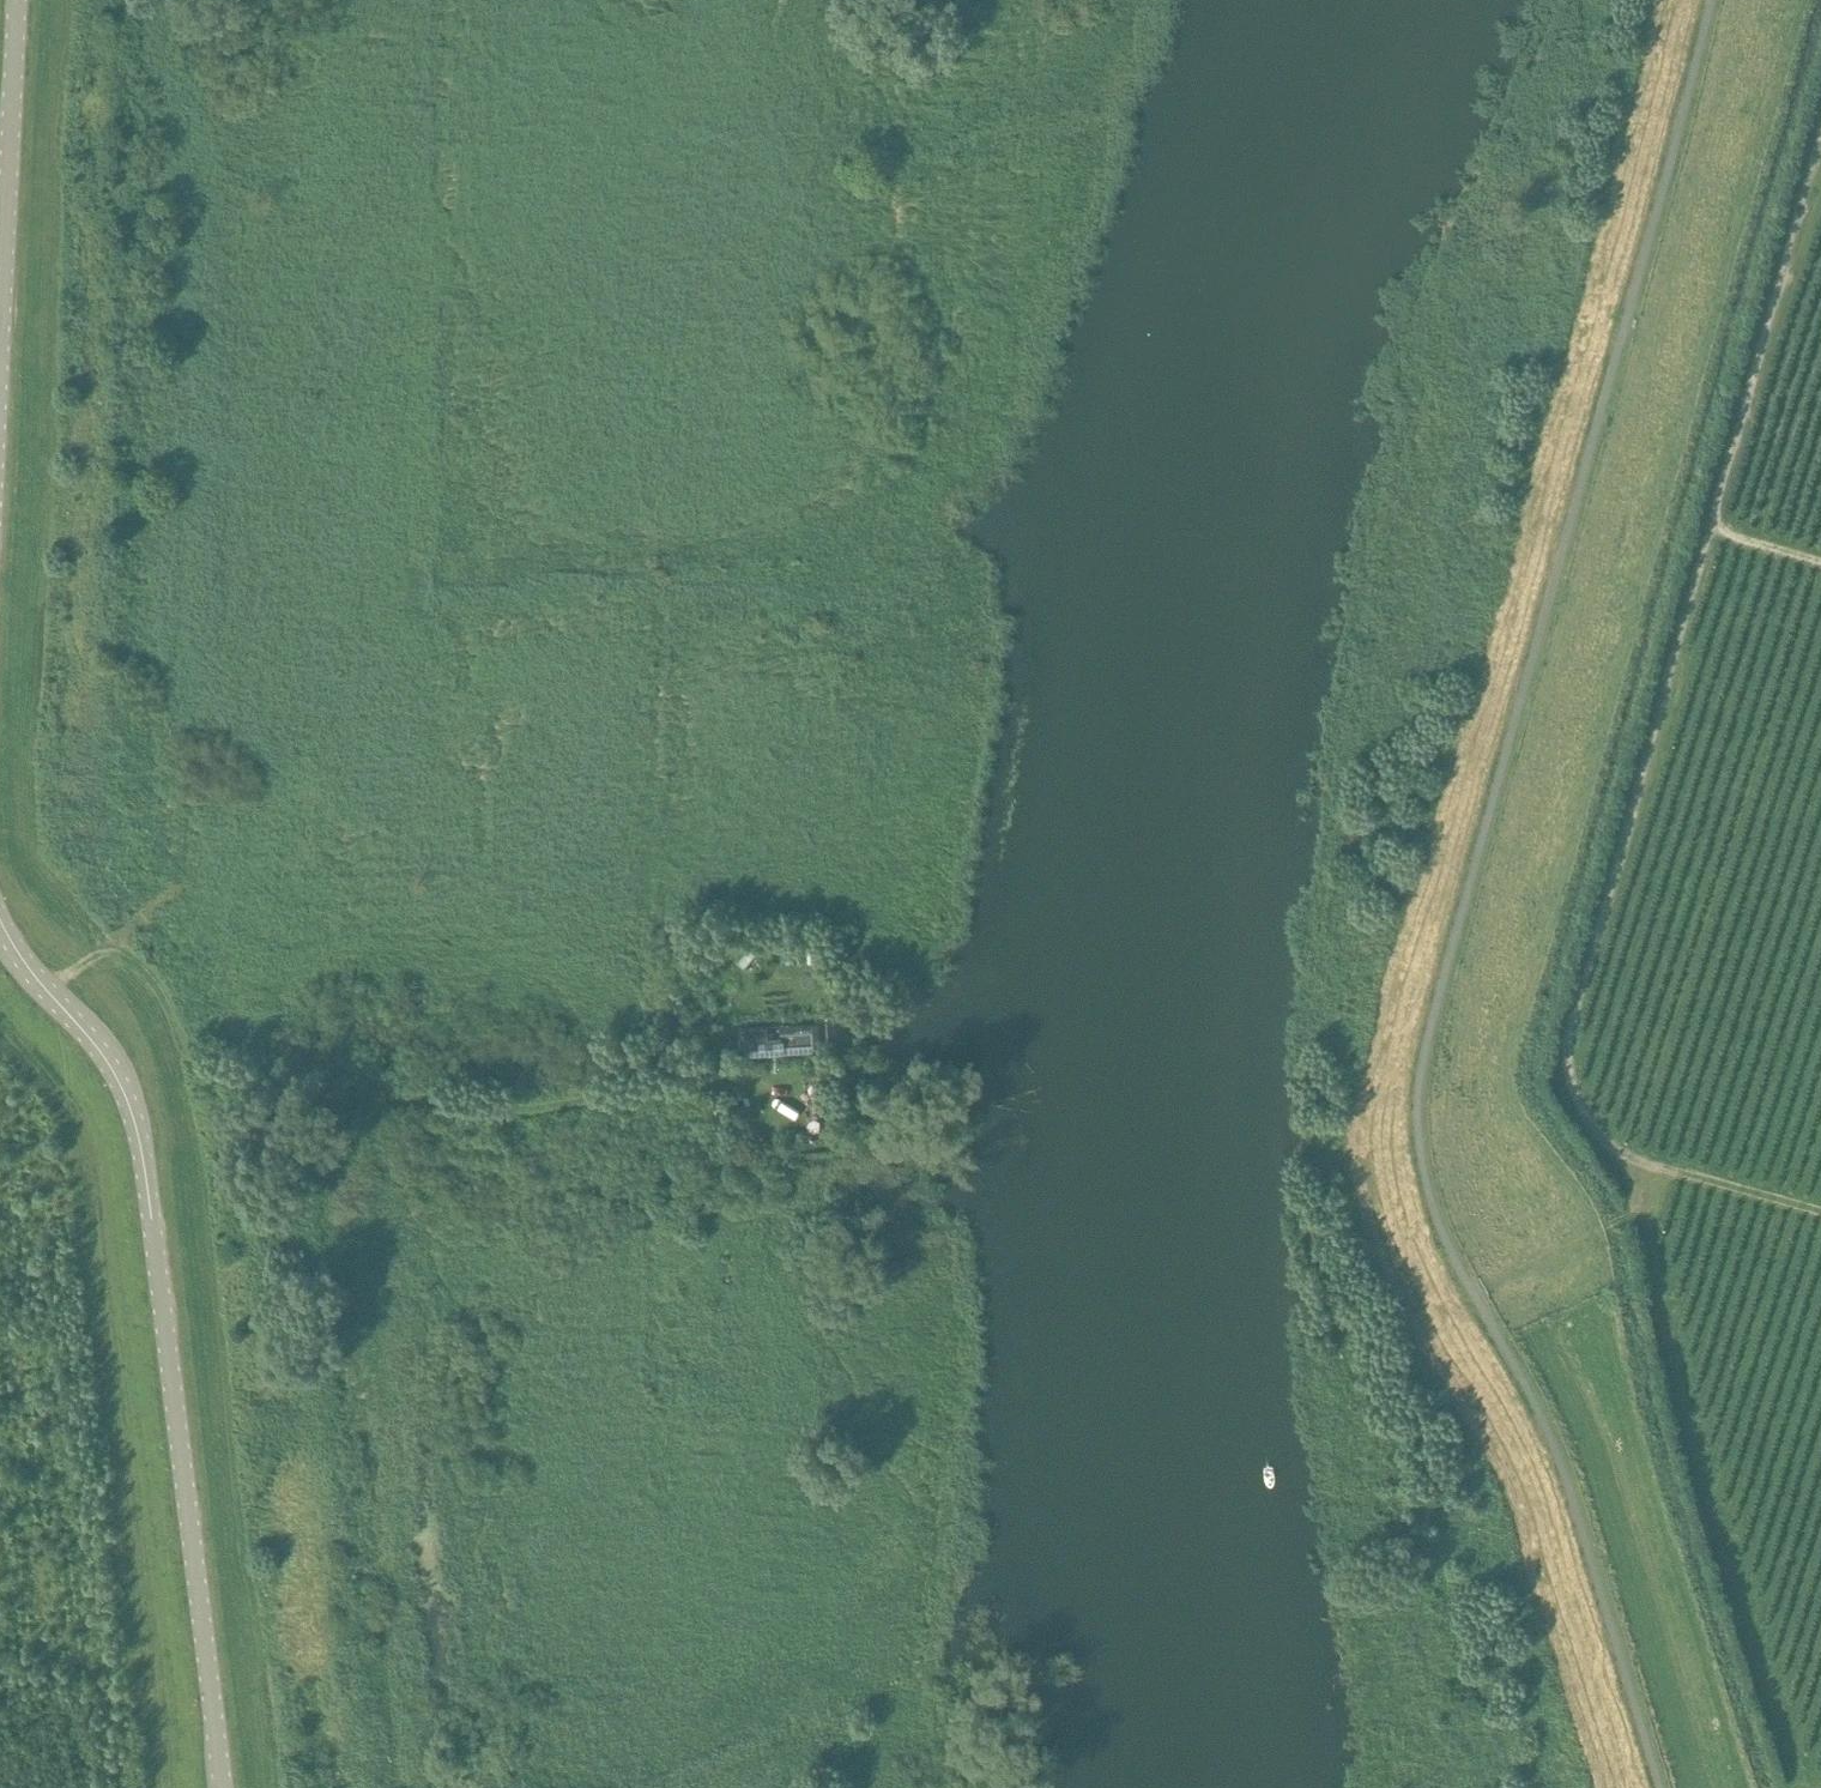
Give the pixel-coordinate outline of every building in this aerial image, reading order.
[(734,1034),(737,1059),(825,1047),(822,1023),(734,1034)]
